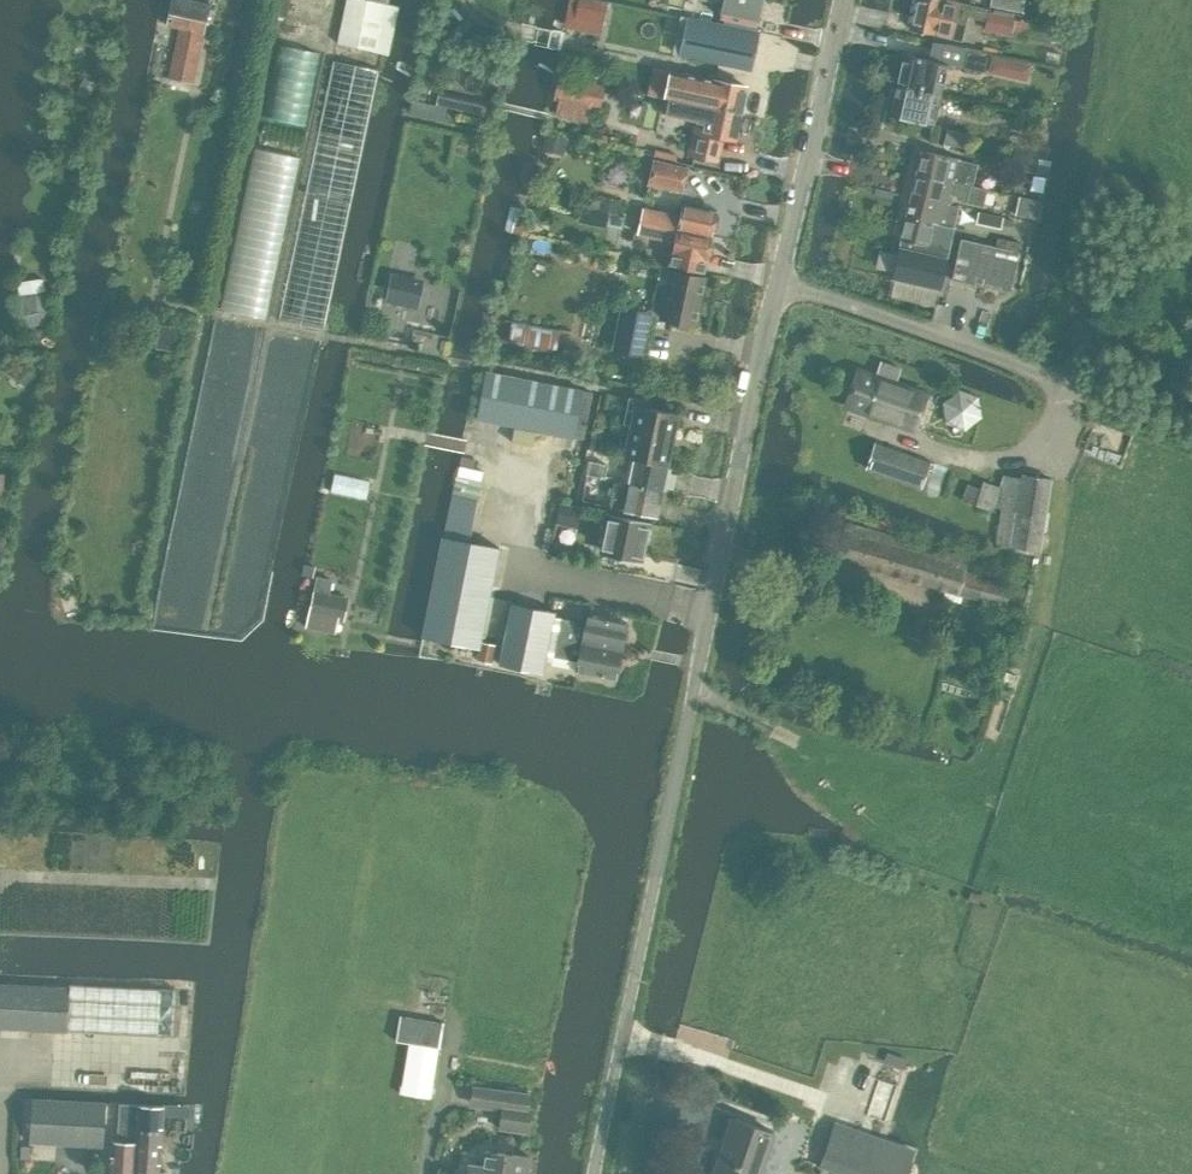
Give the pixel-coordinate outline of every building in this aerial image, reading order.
[(168,77),(195,82),(211,0),(170,0),(165,27),(177,30),(168,77)] [(338,42),(382,52),(389,54),(399,7),(386,3),(387,0),(347,0),(338,42)] [(601,21),(605,1),(599,0),(579,0),(576,16),(601,21)] [(720,17),(756,25),(762,0),(720,0),(724,1),(720,17)] [(910,28),(949,36),(951,26),(964,29),(967,14),(973,15),(975,6),(957,2),(957,1),(951,0),(917,0),(910,28)] [(1025,0),(991,0),(990,6),(1022,12),(1025,0)] [(990,12),(986,29),(1010,34),(1014,17),(990,12)] [(680,54),(749,69),(757,32),(688,17),(680,54)] [(984,71),(988,56),(964,51),(961,66),(984,71)] [(939,94),(947,62),(904,53),(897,85),(939,94)] [(665,96),(665,98),(666,98),(669,99),(740,115),(747,86),(713,79),(675,71),(672,70),(670,70),(665,96)] [(84,75),(78,87),(88,93),(95,82),(84,75)] [(560,76),(555,98),(558,98),(591,106),(598,107),(603,86),(560,76)] [(933,124),(939,94),(897,85),(891,115),(933,124)] [(669,99),(666,114),(696,121),(688,154),(715,160),(721,137),(734,140),(740,115),(669,99)] [(967,148),(970,133),(947,128),(944,142),(967,148)] [(544,146),(543,148),(563,152),(566,138),(547,133),(544,146)] [(1034,172),(1040,149),(1016,143),(1010,166),(1034,172)] [(972,187),(977,164),(958,160),(958,158),(920,150),(915,174),(972,187)] [(652,161),(647,184),(680,191),(685,167),(652,161)] [(1041,192),(1044,175),(1033,173),(1029,190),(1041,192)] [(915,174),(910,196),(948,205),(950,195),(961,197),(960,200),(981,205),(985,189),(972,187),(915,174)] [(622,200),(602,196),(599,210),(619,214),(622,200)] [(953,229),(958,207),(948,205),(910,196),(905,217),(953,229)] [(1037,218),(1041,201),(1019,196),(1015,214),(1037,218)] [(642,209),(639,221),(711,235),(713,225),(715,226),(717,216),(715,216),(716,211),(681,204),(678,216),(642,209)] [(595,210),(592,224),(605,227),(608,213),(595,210)] [(977,211),(976,217),(984,219),(983,224),(1000,228),(1002,216),(977,211)] [(905,217),(892,276),(940,287),(953,229),(905,217)] [(705,260),(706,260),(707,255),(709,256),(711,246),(709,246),(711,235),(639,221),(636,234),(673,241),(668,265),(702,273),(705,260)] [(998,236),(995,246),(1019,251),(1021,241),(998,236)] [(1010,292),(1019,251),(995,246),(960,239),(951,279),(1010,292)] [(694,325),(704,278),(670,270),(660,318),(694,325)] [(392,274),(387,300),(412,306),(418,280),(392,274)] [(46,318),(43,291),(18,294),(22,321),(46,318)] [(611,350),(614,350),(642,356),(647,331),(640,330),(644,312),(619,307),(611,350)] [(858,370),(845,405),(913,429),(926,394),(895,383),(900,368),(881,361),(875,376),(858,370)] [(24,364),(13,374),(23,384),(34,374),(24,364)] [(486,370),(477,418),(514,426),(511,441),(532,445),(535,430),(571,437),(581,389),(486,370)] [(630,424),(629,431),(671,439),(677,413),(629,403),(624,423),(630,424)] [(624,456),(634,458),(666,464),(671,439),(629,431),(624,456)] [(592,432),(589,447),(599,449),(602,434),(592,432)] [(932,470),(934,464),(875,443),(866,468),(920,487),(927,468),(932,470)] [(623,473),(621,483),(661,491),(666,465),(634,458),(630,475),(623,473)] [(589,461),(587,473),(605,476),(607,464),(589,461)] [(459,465),(457,476),(482,481),(484,471),(459,465)] [(968,484),(962,500),(990,511),(992,506),(1001,506),(994,547),(1011,552),(1013,546),(1039,551),(1051,478),(1022,473),(1021,478),(1002,474),(998,486),(982,480),(979,488),(968,484)] [(661,491),(621,483),(614,481),(610,497),(608,507),(655,516),(661,491)] [(442,536),(422,635),(479,647),(499,547),(469,541),(478,499),(453,494),(445,536),(442,536)] [(560,504),(556,523),(572,526),(576,507),(560,504)] [(617,555),(641,560),(648,522),(603,513),(600,528),(605,529),(602,547),(618,550),(617,555)] [(305,564),(302,573),(312,576),(314,566),(305,564)] [(317,576),(306,626),(321,629),(324,615),(338,618),(342,597),(328,594),(331,579),(317,576)] [(512,601),(507,628),(621,651),(627,622),(587,614),(585,627),(574,624),(575,620),(554,615),(555,610),(512,601)] [(621,651),(507,628),(500,664),(542,673),(545,659),(558,662),(559,656),(577,660),(576,670),(616,679),(621,651)] [(481,642),(477,659),(491,662),(495,645),(481,642)] [(1014,646),(1008,665),(1019,668),(1025,650),(1014,646)] [(1006,671),(998,695),(1007,698),(1015,674),(1006,671)] [(970,890),(967,899),(978,902),(980,894),(970,890)] [(0,984),(0,1029),(173,1037),(175,989),(68,984),(68,987),(0,984)] [(431,1100),(442,1021),(400,1015),(397,1040),(408,1041),(400,1095),(431,1100)] [(530,1133),(533,1108),(529,1108),(531,1093),(473,1085),(470,1107),(501,1111),(499,1129),(530,1133)] [(100,1145),(103,1104),(32,1100),(30,1141),(100,1145)] [(137,1105),(119,1104),(118,1132),(123,1133),(123,1141),(112,1140),(110,1173),(135,1173),(137,1105)] [(137,1105),(135,1173),(158,1173),(160,1142),(160,1133),(162,1107),(152,1106),(137,1105)] [(772,1131),(732,1118),(713,1173),(759,1173),(772,1131)] [(824,1156),(876,1173),(905,1173),(914,1151),(835,1124),(824,1156)] [(530,1157),(485,1150),(483,1165),(469,1163),(467,1173),(527,1173),(530,1157)]
